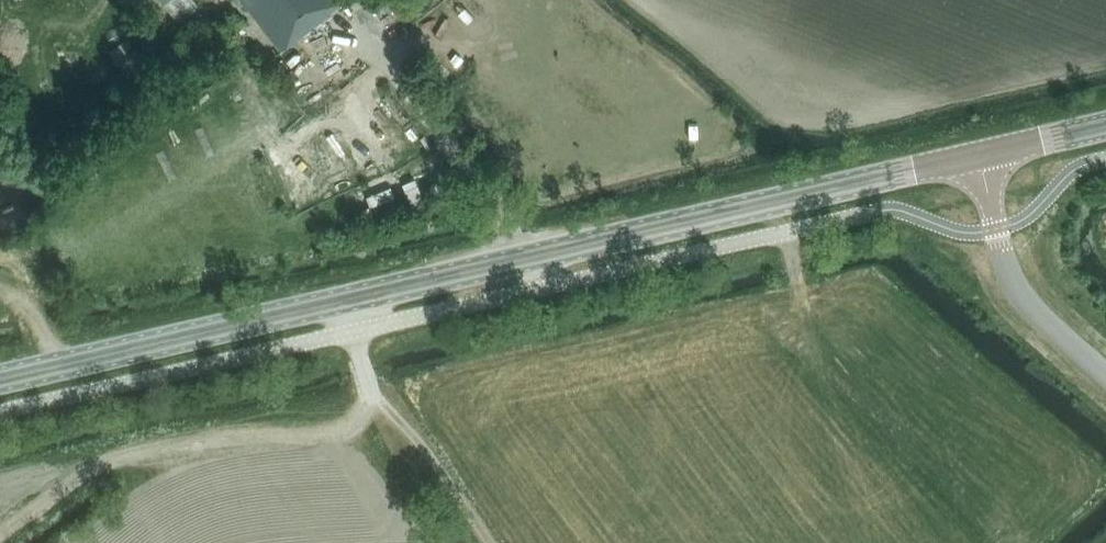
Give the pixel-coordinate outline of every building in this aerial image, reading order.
[(199,0),(169,0),(181,15),(199,0)] [(282,52),(344,1),(344,0),(242,0),(282,52)] [(130,38),(117,42),(121,60),(135,57),(130,38)]
